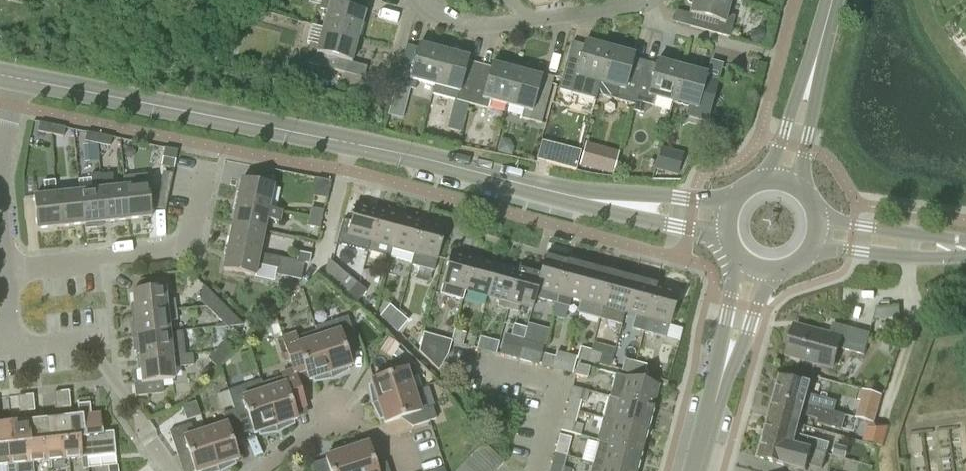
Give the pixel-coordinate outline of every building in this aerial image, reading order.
[(324,29),(358,38),(365,13),(354,10),(356,0),(322,0),(320,10),(328,12),(324,29)] [(687,1),(689,4),(692,5),(689,15),(694,16),(691,28),(729,38),(735,16),(726,14),(730,0),(687,0),(687,1)] [(358,38),(324,29),(319,46),(311,44),(306,63),(344,73),(347,62),(352,63),(358,38)] [(417,83),(435,88),(444,52),(442,51),(442,48),(441,45),(431,42),(428,44),(427,47),(419,45),(418,49),(406,46),(392,97),(404,100),(405,94),(412,96),(413,89),(415,90),(417,83)] [(583,80),(599,84),(609,49),(585,43),(584,46),(572,43),(559,89),(579,94),(583,80)] [(603,96),(632,105),(644,61),(634,59),(634,56),(632,55),(633,53),(631,50),(622,48),(619,49),(618,52),(609,49),(599,84),(600,85),(598,89),(603,96)] [(449,100),(469,105),(477,73),(466,70),(469,59),(444,52),(435,88),(451,92),(449,100)] [(672,104),(681,68),(679,68),(680,64),(678,61),(671,59),(667,60),(666,64),(656,61),(655,64),(644,61),(632,105),(634,105),(633,112),(643,114),(649,110),(650,106),(653,107),(655,99),(672,104)] [(489,102),(507,107),(516,71),(514,71),(515,68),(513,64),(503,62),(500,64),(499,67),(492,65),(489,76),(477,73),(469,105),(487,110),(489,102)] [(691,68),(690,70),(681,68),(672,104),(689,109),(687,116),(706,121),(717,81),(705,78),(706,75),(703,74),(704,71),(703,69),(693,66),(691,68)] [(516,71),(507,107),(524,112),(522,119),(541,124),(551,85),(541,82),(542,78),(516,71)] [(38,132),(50,135),(52,126),(40,123),(38,132)] [(52,126),(50,135),(63,137),(65,128),(52,126)] [(98,144),(100,135),(87,132),(85,142),(84,142),(86,162),(99,160),(97,144),(98,144)] [(112,138),(100,135),(98,144),(110,147),(112,138)] [(683,153),(660,147),(654,169),(677,175),(683,153)] [(165,148),(163,158),(176,160),(178,151),(165,148)] [(618,154),(596,148),(590,171),(611,177),(618,154)] [(93,192),(81,193),(84,225),(86,225),(87,229),(98,228),(98,224),(106,223),(101,176),(100,176),(100,174),(91,175),(93,192)] [(112,175),(101,176),(106,223),(129,220),(126,188),(114,190),(112,175)] [(241,180),(237,202),(282,212),(282,210),(269,208),(273,187),(241,180)] [(60,228),(55,181),(43,182),(45,197),(34,198),(38,230),(60,228)] [(55,181),(60,228),(84,225),(81,193),(57,196),(55,181)] [(149,186),(126,188),(129,220),(152,218),(149,186)] [(237,202),(232,225),(264,231),(266,220),(280,223),(282,212),(237,202)] [(347,235),(369,241),(378,211),(355,205),(347,235)] [(310,208),(308,217),(321,220),(322,210),(310,208)] [(367,252),(388,258),(400,217),(378,211),(369,241),(367,252)] [(321,220),(308,217),(306,227),(319,229),(321,220)] [(389,258),(412,264),(415,253),(414,253),(422,223),(400,217),(388,258),(389,258)] [(422,223),(414,253),(415,253),(412,264),(411,266),(433,272),(445,229),(422,223)] [(232,225),(228,247),(260,254),(264,231),(232,225)] [(260,254),(228,247),(223,270),(255,277),(257,265),(277,269),(275,276),(301,281),(304,264),(308,265),(296,262),(260,254)] [(298,253),(296,262),(308,265),(310,255),(298,253)] [(440,295),(461,300),(473,259),(451,253),(440,295)] [(534,299),(555,304),(565,263),(560,262),(561,258),(559,255),(550,253),(547,255),(546,258),(544,258),(541,271),(540,271),(531,307),(532,307),(534,299)] [(577,313),(589,267),(588,267),(589,261),(576,258),(575,263),(567,261),(566,264),(565,263),(555,304),(569,308),(572,297),(580,299),(577,313)] [(465,290),(488,296),(496,265),(473,259),(461,300),(463,301),(465,290)] [(324,277),(346,297),(357,284),(328,260),(324,277)] [(497,307),(507,310),(518,271),(496,265),(488,296),(499,299),(497,307)] [(521,304),(531,307),(540,271),(526,267),(525,273),(518,271),(507,310),(518,313),(521,304)] [(577,313),(599,319),(611,273),(589,267),(577,313)] [(611,273),(599,319),(621,325),(624,310),(625,311),(634,279),(611,273)] [(133,292),(135,315),(177,310),(176,300),(167,301),(165,288),(164,278),(139,281),(140,291),(133,292)] [(631,329),(642,332),(655,284),(634,279),(625,311),(635,313),(631,329)] [(357,284),(346,297),(346,298),(350,293),(358,301),(366,291),(357,284)] [(655,284),(642,332),(665,338),(678,292),(655,287),(656,285),(655,284)] [(203,305),(210,312),(220,302),(213,295),(203,305)] [(220,302),(210,312),(227,328),(244,326),(220,302)] [(381,316),(389,323),(398,314),(389,307),(381,316)] [(877,309),(873,320),(900,318),(900,307),(877,309)] [(135,315),(137,338),(170,334),(169,323),(178,322),(177,310),(135,315)] [(398,314),(389,323),(399,331),(407,321),(398,314)] [(315,328),(316,331),(332,380),(347,372),(346,369),(351,367),(344,345),(355,342),(347,317),(315,328)] [(795,326),(787,355),(833,368),(839,348),(865,355),(870,334),(833,324),(830,336),(795,326)] [(332,380),(316,331),(296,338),(295,335),(282,339),(290,363),(301,359),(309,381),(313,380),(314,383),(332,380)] [(466,334),(455,331),(451,343),(462,346),(466,334)] [(139,352),(139,359),(184,355),(182,333),(170,334),(137,338),(132,339),(134,352),(139,352)] [(499,356),(518,361),(523,339),(505,335),(499,356)] [(388,339),(379,352),(391,359),(399,347),(388,339)] [(523,339),(518,361),(538,366),(544,345),(523,339)] [(484,352),(496,355),(499,343),(488,340),(484,352)] [(223,343),(215,351),(224,360),(232,352),(223,343)] [(419,348),(418,352),(439,371),(448,357),(419,348)] [(577,360),(588,363),(591,351),(580,348),(577,360)] [(224,360),(215,351),(207,359),(216,368),(224,360)] [(591,351),(588,363),(599,366),(602,354),(591,351)] [(540,367),(561,372),(566,355),(556,353),(555,358),(543,355),(540,367)] [(184,355),(139,359),(142,384),(175,380),(173,369),(193,367),(192,355),(184,355)] [(621,372),(631,374),(634,363),(624,360),(621,372)] [(634,363),(631,374),(643,377),(646,366),(634,363)] [(575,377),(587,380),(590,368),(578,365),(575,377)] [(369,387),(371,405),(421,389),(421,388),(413,391),(409,379),(415,377),(412,368),(370,382),(372,386),(369,387)] [(260,381),(277,433),(293,425),(292,422),(297,421),(289,398),(301,395),(293,370),(281,374),(282,378),(262,384),(261,381),(260,381)] [(616,375),(610,397),(652,408),(653,407),(651,407),(657,385),(616,375)] [(781,376),(775,396),(845,415),(835,412),(838,402),(808,394),(811,384),(781,376)] [(233,406),(234,411),(236,416),(247,412),(254,434),(259,433),(260,436),(277,433),(260,381),(228,391),(228,393),(233,406)] [(421,389),(371,405),(380,421),(383,419),(384,424),(408,416),(412,428),(436,420),(432,408),(428,409),(421,389)] [(856,418),(872,423),(875,422),(882,396),(864,391),(856,418)] [(62,392),(54,393),(54,394),(56,409),(63,409),(62,392)] [(69,392),(62,392),(63,409),(71,408),(69,392)] [(33,395),(26,396),(27,412),(35,412),(33,396),(33,395)] [(26,396),(18,397),(18,398),(20,413),(27,412),(26,396)] [(775,396),(770,417),(800,425),(802,415),(819,420),(818,424),(841,430),(845,415),(775,396)] [(608,397),(602,418),(647,430),(653,407),(652,408),(610,397),(608,397)] [(569,399),(566,409),(578,412),(581,402),(569,399)] [(78,405),(79,416),(82,416),(85,439),(80,439),(82,459),(116,456),(114,433),(103,434),(101,414),(92,415),(90,404),(78,405)] [(578,412),(566,409),(560,432),(580,437),(583,426),(575,424),(578,412)] [(205,431),(218,470),(223,470),(234,465),(233,462),(238,461),(231,438),(242,435),(236,416),(234,411),(223,414),(226,425),(205,431)] [(79,416),(64,418),(67,441),(62,441),(64,461),(82,459),(80,439),(85,439),(82,416),(79,416)] [(770,417),(764,437),(826,454),(829,443),(797,435),(800,425),(770,417)] [(64,418),(46,420),(49,443),(44,443),(46,463),(64,461),(62,441),(67,441),(64,418)] [(599,441),(599,442),(641,453),(647,430),(602,418),(602,419),(615,422),(609,444),(599,441)] [(31,445),(26,445),(28,465),(33,464),(46,463),(44,443),(49,443),(46,420),(28,422),(31,445)] [(8,447),(10,467),(15,466),(15,470),(34,470),(33,464),(28,465),(26,445),(31,445),(28,422),(11,424),(13,446),(8,447)] [(875,422),(872,423),(867,427),(863,442),(883,447),(889,427),(878,423),(875,422)] [(0,425),(0,468),(10,467),(8,447),(13,446),(11,424),(0,425)] [(205,431),(194,435),(190,425),(169,432),(177,456),(188,452),(194,470),(218,470),(205,431)] [(557,443),(555,454),(566,457),(571,439),(559,435),(557,443)] [(764,437),(759,459),(805,470),(807,470),(808,465),(823,469),(826,454),(764,437)] [(593,464),(619,470),(637,470),(641,453),(599,442),(593,464)] [(344,445),(353,470),(376,470),(367,444),(363,446),(362,443),(344,445)] [(457,470),(497,470),(503,465),(483,444),(457,470)] [(344,445),(328,453),(329,456),(325,458),(326,461),(329,470),(353,470),(344,445)] [(836,446),(833,457),(845,460),(848,449),(836,446)] [(566,457),(555,454),(552,465),(563,469),(566,457)]
